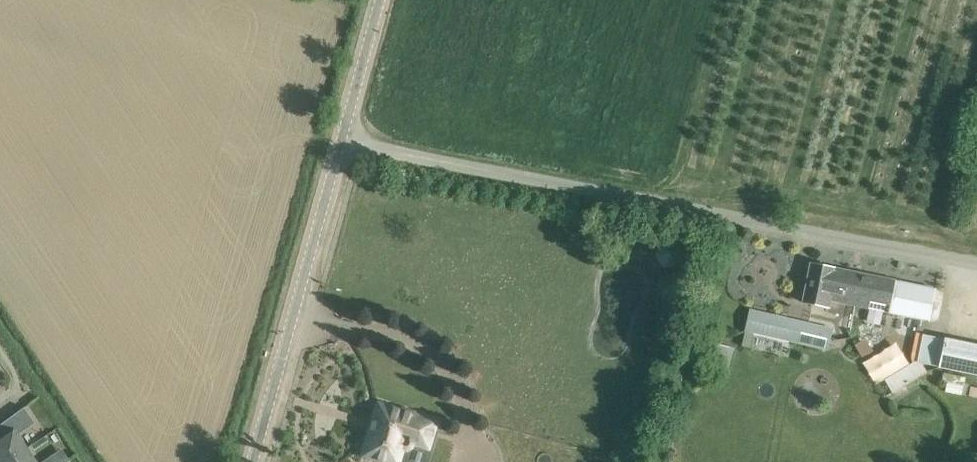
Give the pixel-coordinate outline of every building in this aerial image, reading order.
[(677,241),(662,240),(654,254),(662,268),(677,268),(685,254),(677,241)] [(855,305),(861,274),(811,263),(803,302),(829,308),(830,300),(855,305)] [(855,305),(909,316),(928,320),(935,289),(861,274),(855,305)] [(751,310),(746,330),(826,349),(831,330),(751,310)] [(945,338),(939,367),(976,375),(976,345),(945,338)] [(735,347),(717,343),(711,367),(728,372),(735,347)] [(398,410),(379,404),(374,420),(376,420),(366,454),(391,461),(399,461),(405,441),(428,448),(437,421),(414,414),(414,412),(403,408),(402,411),(398,410)] [(1,426),(7,435),(0,440),(0,461),(7,461),(26,449),(17,435),(35,423),(25,409),(28,408),(27,407),(0,425),(1,426)] [(7,461),(35,461),(26,449),(7,461)]
